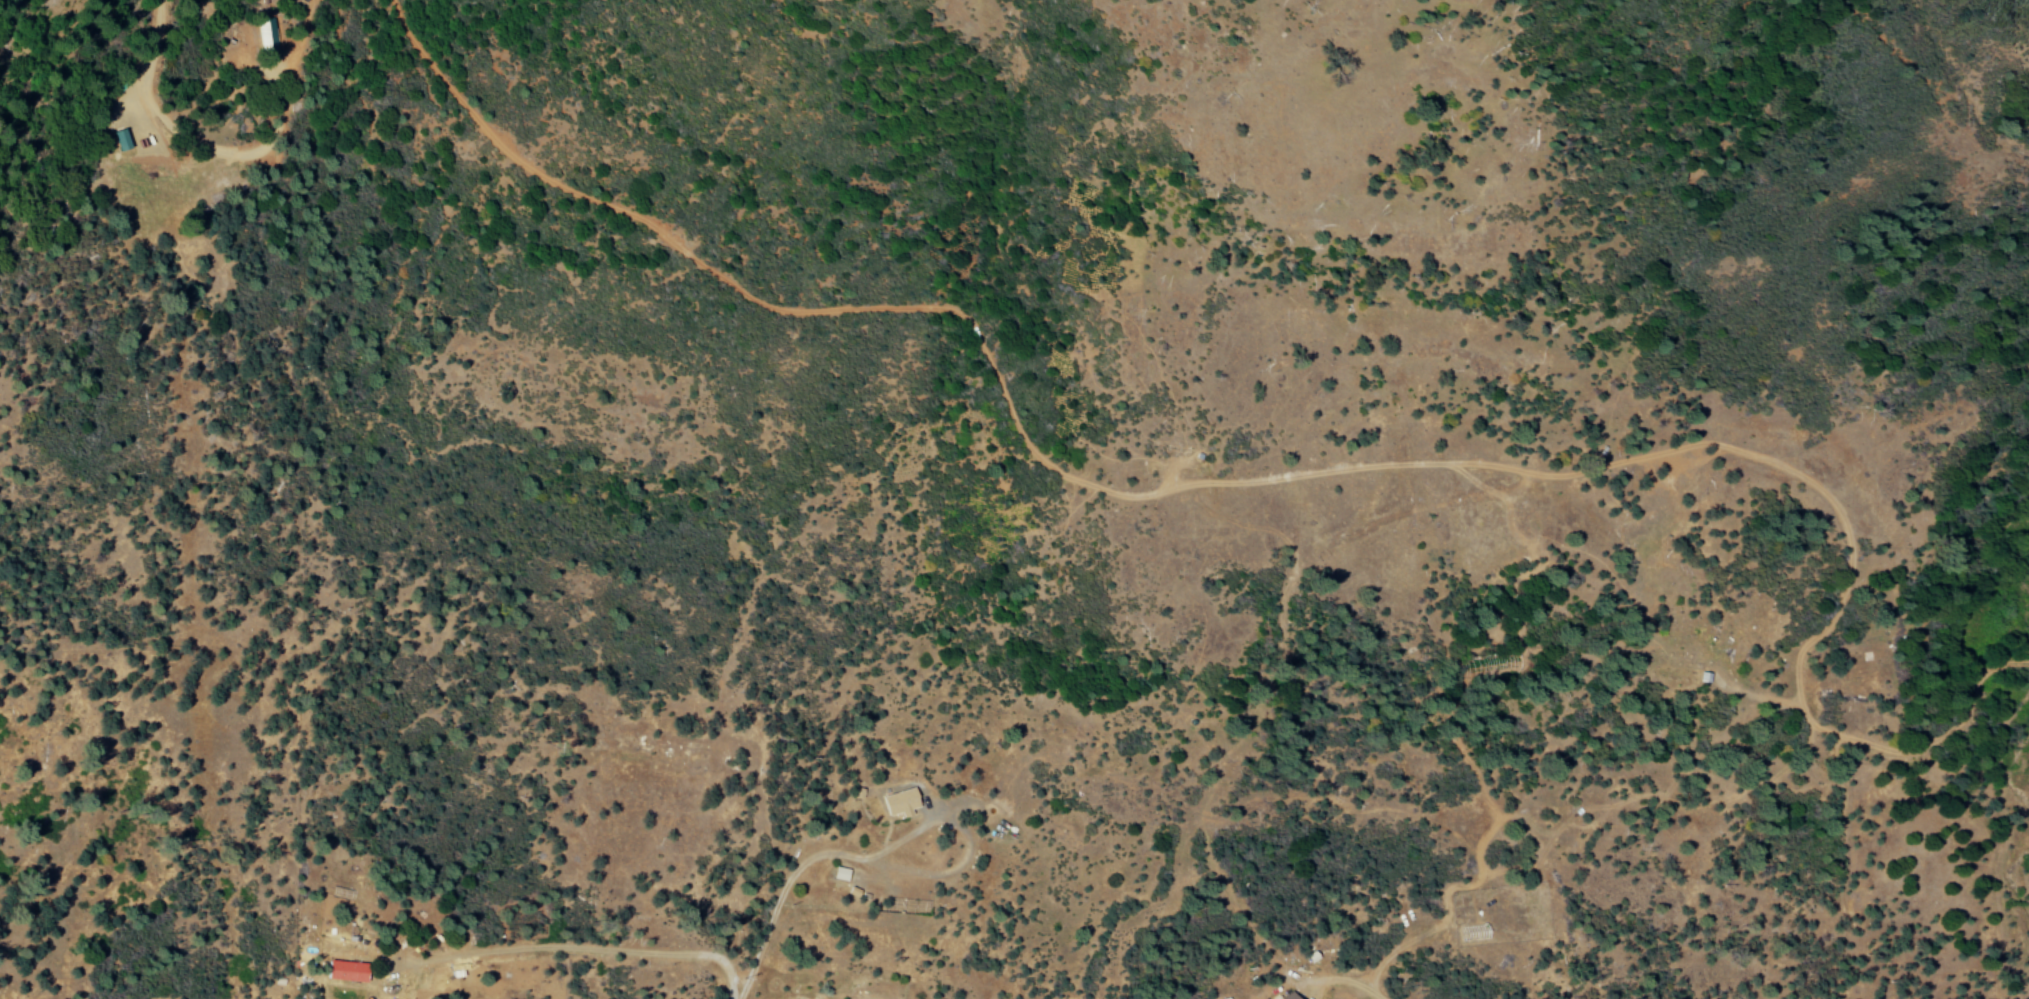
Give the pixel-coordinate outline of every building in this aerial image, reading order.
[(258,27),(261,53),(277,51),(274,25),(258,27)] [(131,150),(126,131),(115,134),(120,153),(131,150)] [(883,817),(895,813),(897,819),(906,815),(905,810),(915,807),(908,787),(877,798),(883,817)] [(361,964),(322,962),(322,981),(360,982),(361,964)]
